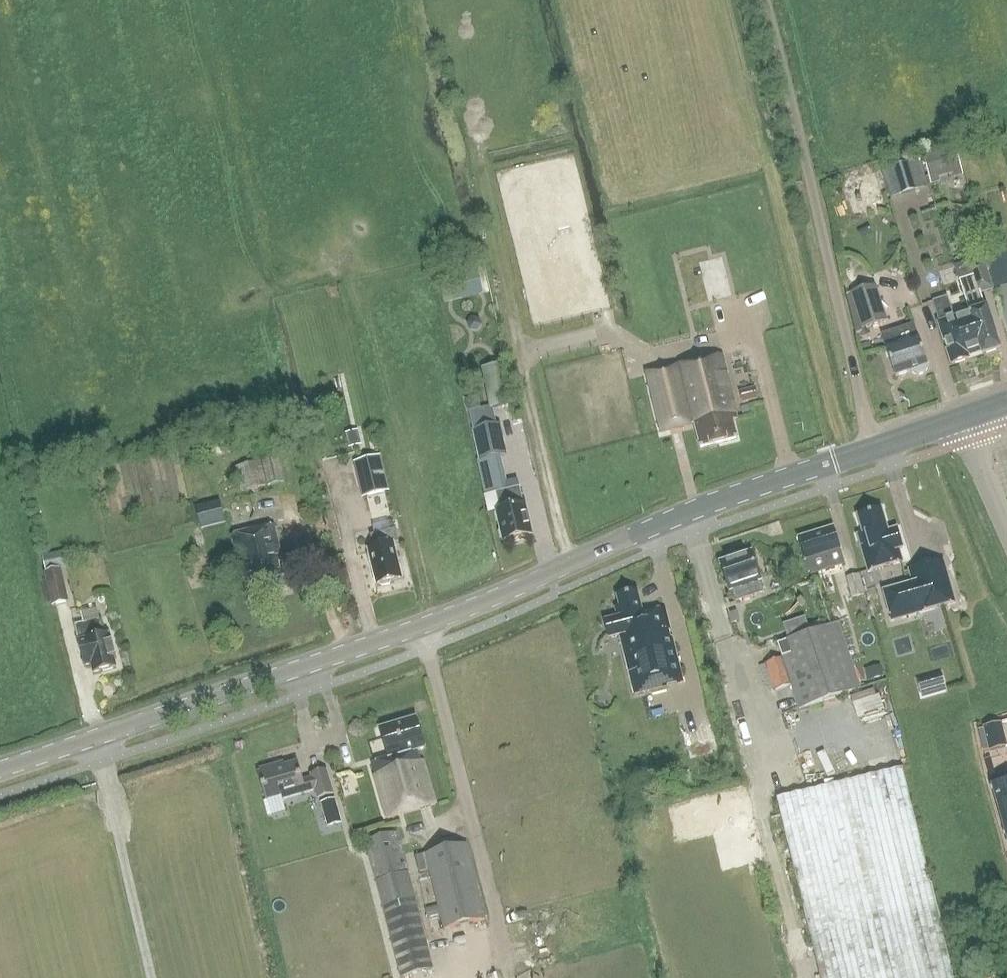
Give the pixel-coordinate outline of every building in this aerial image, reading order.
[(953,148),(924,156),(929,176),(936,175),(952,171),(954,176),(960,175),(953,148)] [(881,170),(889,198),(926,188),(918,160),(881,170)] [(876,170),(856,177),(865,202),(885,195),(876,170)] [(992,266),(1006,262),(999,235),(985,239),(992,266)] [(699,265),(708,302),(731,297),(723,260),(699,265)] [(971,311),(984,356),(1001,351),(987,306),(985,306),(980,290),(992,286),(984,260),(968,265),(966,261),(956,264),(971,311)] [(458,274),(463,297),(482,292),(477,270),(458,274)] [(874,286),(852,293),(863,328),(886,321),(874,286)] [(953,366),(984,356),(971,311),(955,316),(948,297),(933,301),(939,320),(939,321),(953,366)] [(897,376),(912,371),(919,374),(925,372),(929,365),(915,324),(883,334),(897,376)] [(736,403),(724,355),(648,373),(662,432),(695,424),(701,447),(740,438),(735,420),(739,419),(735,403),(736,403)] [(741,391),(744,401),(758,398),(755,387),(741,391)] [(506,456),(500,425),(473,431),(480,461),(506,456)] [(361,497),(389,491),(380,455),(352,462),(361,497)] [(284,482),(279,457),(235,467),(241,491),(284,482)] [(500,480),(482,484),(484,494),(497,492),(503,490),(500,480)] [(497,492),(497,493),(501,510),(498,511),(505,541),(533,534),(526,503),(525,504),(521,486),(503,490),(497,492)] [(195,507),(200,529),(225,524),(220,501),(195,507)] [(860,536),(869,569),(895,562),(900,560),(897,546),(901,545),(898,529),(888,531),(881,509),(860,516),(865,533),(860,536)] [(254,596),(287,588),(283,570),(282,570),(279,562),(284,561),(275,525),(232,535),(240,567),(244,566),(248,581),(250,581),(254,596)] [(833,527),(799,538),(811,576),(846,565),(833,527)] [(371,553),(368,555),(370,563),(373,563),(378,584),(402,578),(394,544),(399,542),(396,529),(371,535),(374,548),(370,548),(371,553)] [(297,542),(289,544),(292,556),(300,554),(297,542)] [(45,572),(66,567),(63,553),(42,558),(45,572)] [(752,553),(722,563),(730,588),(731,587),(736,601),(764,591),(759,578),(760,577),(752,553)] [(59,570),(44,574),(51,605),(67,601),(59,570)] [(845,577),(851,597),(863,593),(858,574),(845,577)] [(945,576),(893,591),(900,617),(952,603),(945,576)] [(635,694),(683,682),(665,608),(644,613),(638,589),(617,595),(620,605),(615,607),(618,617),(605,620),(609,637),(620,635),(635,694)] [(94,674),(117,668),(109,633),(104,634),(100,619),(76,625),(80,640),(78,641),(84,667),(92,666),(94,674)] [(791,686),(800,711),(860,690),(836,622),(833,623),(776,643),(781,658),(791,686)] [(764,664),(774,692),(791,686),(781,658),(764,664)] [(879,690),(853,693),(856,716),(882,712),(879,690)] [(389,757),(372,762),(375,774),(387,817),(436,803),(423,761),(422,761),(419,750),(426,748),(417,718),(380,729),(389,757)] [(983,752),(1006,746),(1001,723),(982,728),(982,730),(977,731),(983,752)] [(317,798),(332,794),(326,771),(310,775),(311,778),(302,781),(296,762),(284,766),(283,763),(260,770),(261,773),(258,773),(266,801),(282,796),(283,799),(315,790),(317,798)] [(901,769),(776,799),(819,977),(952,977),(901,769)] [(993,786),(1006,837),(1006,782),(993,786)] [(334,799),(321,803),(328,827),(341,823),(334,799)] [(363,841),(382,907),(400,977),(433,969),(415,899),(396,832),(363,841)] [(485,920),(467,845),(416,857),(420,872),(428,870),(443,930),(485,920)]
